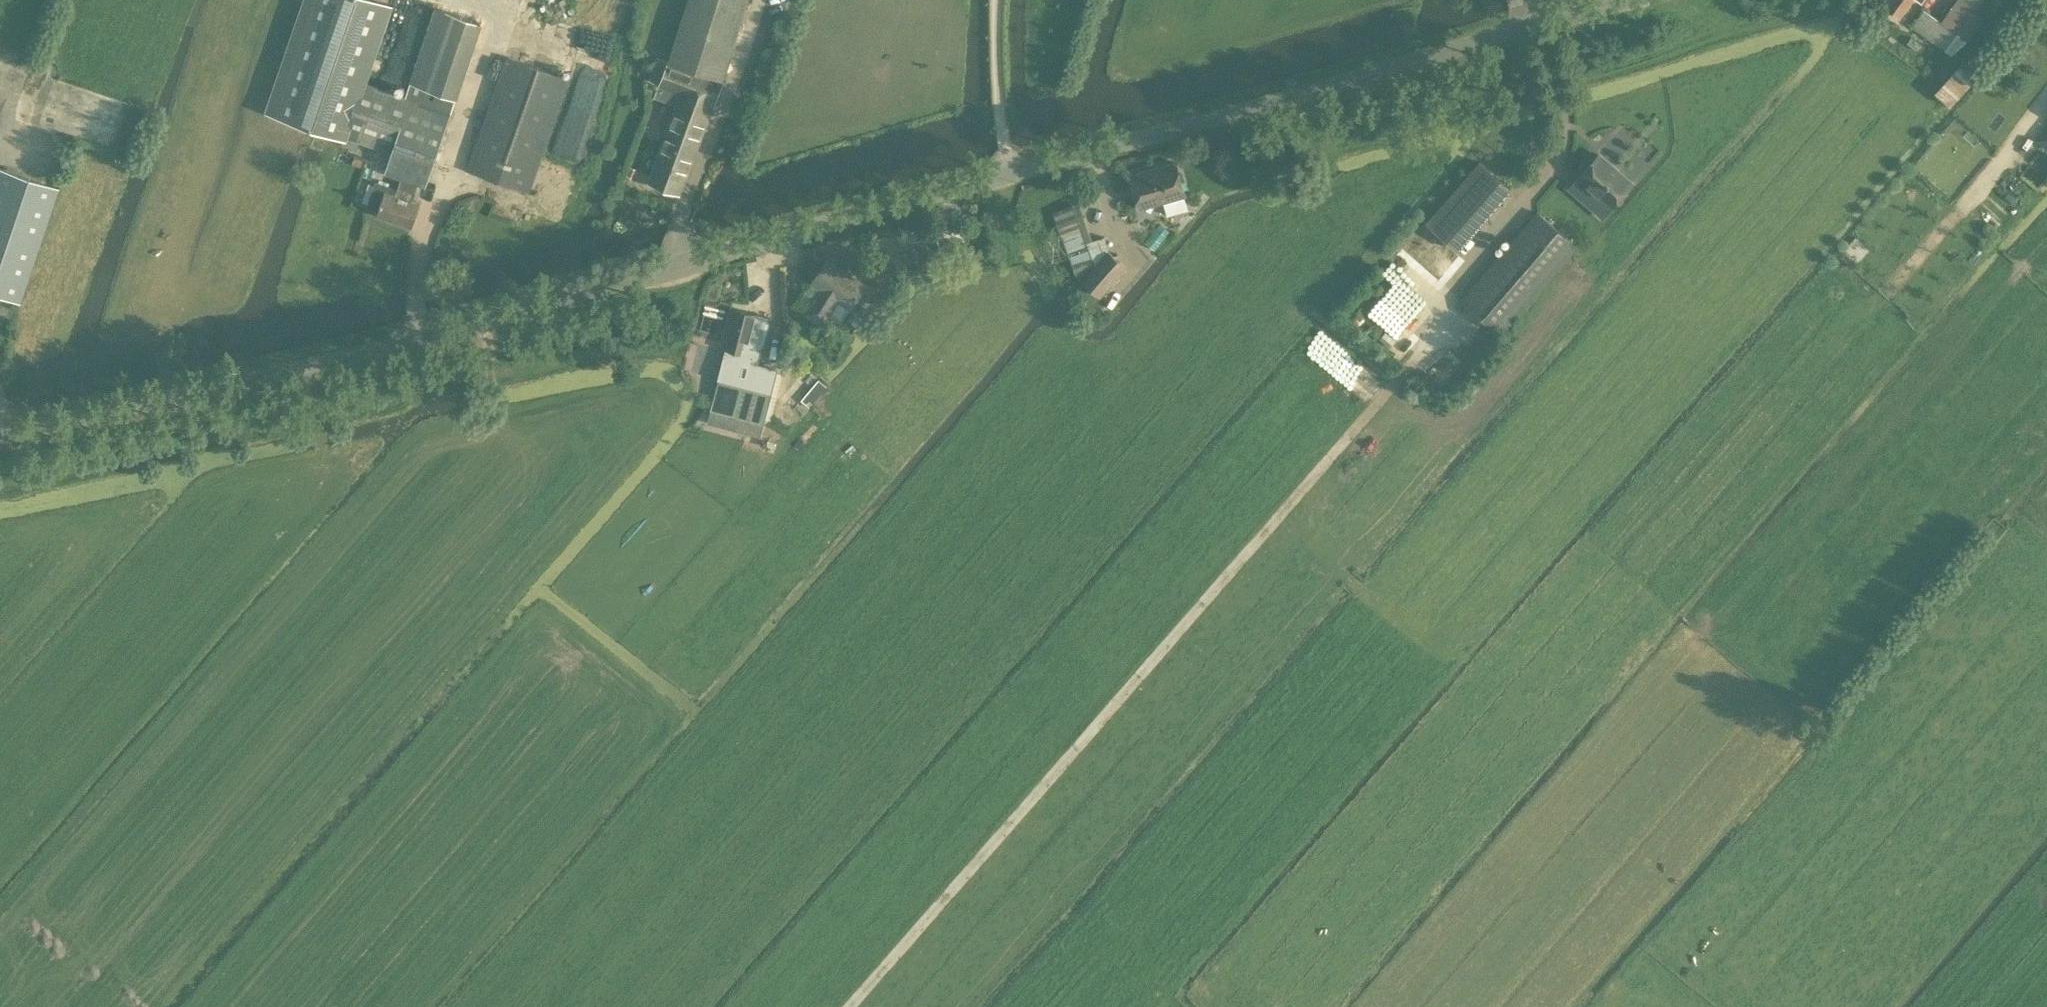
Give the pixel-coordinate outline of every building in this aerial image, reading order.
[(389,4),(377,0),(308,0),(270,112),(344,137),(355,141),(356,139),(360,141),(392,152),(385,172),(402,178),(419,183),(426,186),(451,112),(363,82),(389,4)] [(734,45),(748,0),(689,0),(670,60),(723,79),(734,45)] [(1886,7),(1900,17),(1912,0),(1891,0),(1886,7)] [(1912,26),(1945,50),(1957,33),(1967,40),(1985,14),(1965,0),(1959,0),(1943,23),(1942,23),(1924,10),(1912,26)] [(432,21),(411,84),(456,99),(477,36),(482,22),(437,8),(432,21)] [(529,191),(568,77),(508,57),(468,170),(529,191)] [(713,105),(723,81),(669,61),(660,84),(671,89),(666,102),(674,105),(708,117),(713,105)] [(1957,62),(1933,90),(1949,104),(1973,77),(1957,62)] [(744,118),(749,108),(737,102),(732,113),(744,118)] [(708,117),(674,105),(672,110),(676,111),(654,169),(649,181),(679,193),(708,117)] [(1921,162),(1954,193),(1994,151),(1960,119),(1921,162)] [(356,139),(355,141),(344,137),(341,145),(357,150),(360,141),(356,139)] [(1578,178),(1569,189),(1589,206),(1598,195),(1611,207),(1632,183),(1599,154),(1578,178)] [(1140,206),(1185,193),(1175,159),(1130,172),(1140,206)] [(1498,203),(1511,188),(1479,161),(1466,176),(1498,203)] [(57,188),(0,169),(0,296),(19,303),(57,188)] [(376,181),(367,206),(379,210),(378,214),(413,225),(421,202),(413,200),(417,189),(419,183),(402,178),(400,184),(398,189),(376,181)] [(1501,334),(1577,246),(1538,212),(1462,300),(1501,334)] [(1458,248),(1427,221),(1405,248),(1435,275),(1458,248)] [(1101,295),(1127,267),(1108,250),(1083,279),(1101,295)] [(809,285),(796,305),(806,311),(805,313),(823,324),(829,315),(841,323),(851,307),(866,284),(827,259),(812,283),(820,288),(818,291),(809,285)] [(715,392),(710,409),(763,423),(777,368),(758,363),(763,344),(764,344),(770,318),(756,314),(736,309),(715,392)] [(530,349),(533,361),(545,359),(542,347),(530,349)] [(827,388),(818,380),(801,400),(810,408),(827,388)]
